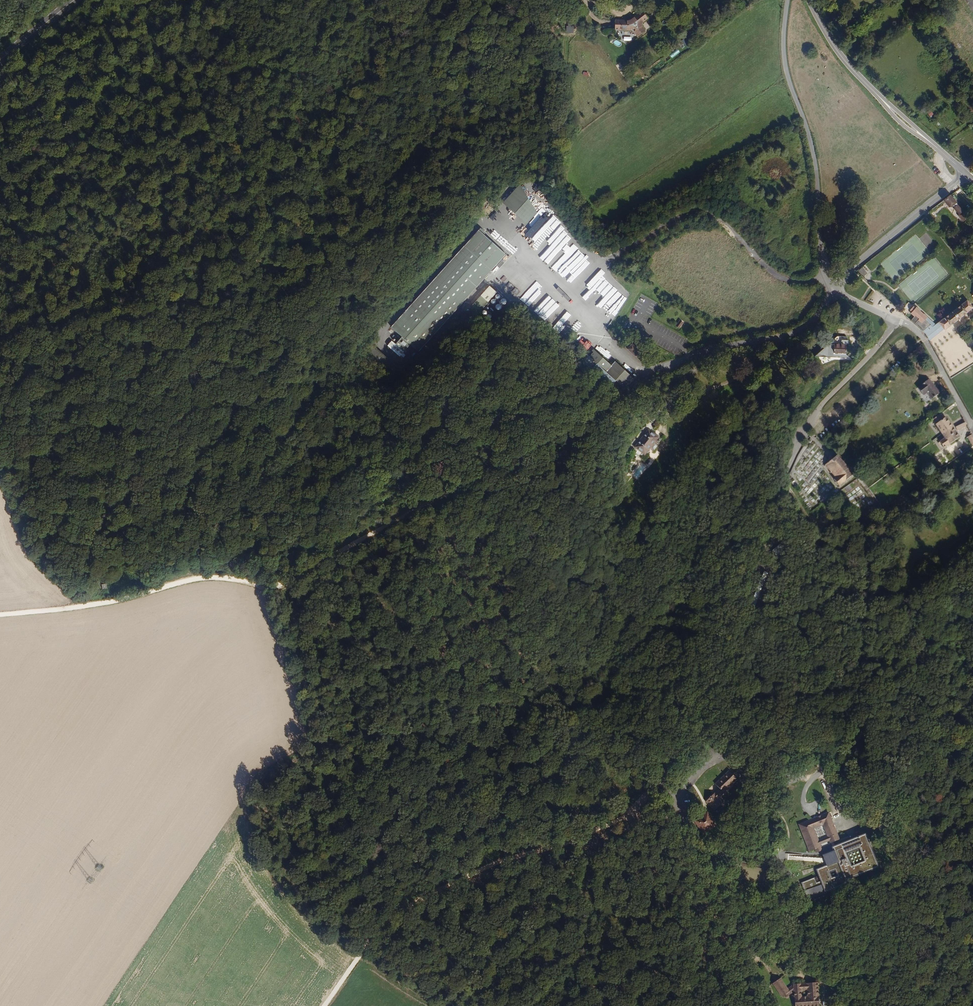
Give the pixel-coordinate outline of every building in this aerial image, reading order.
[(643,28),(639,22),(639,19),(645,14),(640,8),(628,18),(613,18),(612,27),(628,27),(632,28),(636,33),(643,28)] [(672,58),(680,52),(678,50),(670,55),(672,58)] [(480,193),(484,197),(491,189),(487,186),(480,193)] [(526,226),(536,216),(518,187),(502,204),(526,226)] [(954,201),(952,199),(949,195),(948,195),(945,197),(951,203),(954,201)] [(544,259),(567,234),(560,228),(554,234),(550,236),(560,226),(554,220),(553,217),(546,211),(548,209),(543,204),(542,201),(537,197),(533,201),(535,206),(537,207),(540,213),(537,216),(540,219),(535,224),(537,229),(525,241),(537,252),(537,253),(544,259)] [(956,209),(959,207),(954,201),(951,203),(956,209)] [(479,217),(486,208),(479,202),(472,210),(479,217)] [(961,218),(966,214),(959,207),(956,209),(958,211),(956,212),(957,214),(961,218)] [(410,342),(417,349),(504,255),(476,229),(388,323),(401,335),(395,341),(403,349),(410,342)] [(948,234),(952,240),(958,235),(954,229),(948,234)] [(864,278),(868,274),(862,268),(858,272),(864,278)] [(527,304),(540,283),(533,279),(520,300),(527,304)] [(612,282),(593,302),(595,305),(615,285),(612,282)] [(470,306),(477,313),(497,292),(489,285),(470,306)] [(498,290),(502,294),(507,289),(503,285),(498,290)] [(547,286),(528,305),(545,321),(562,304),(554,295),(555,294),(547,286)] [(910,321),(922,332),(930,326),(926,322),(925,323),(923,321),(926,318),(922,315),(919,312),(915,308),(909,314),(913,317),(910,321)] [(451,322),(454,324),(461,316),(459,314),(451,322)] [(581,320),(577,315),(559,331),(564,336),(581,320)] [(636,356),(640,351),(631,343),(627,348),(636,356)] [(849,355),(852,351),(845,344),(842,347),(849,355)] [(837,351),(845,359),(849,355),(842,347),(837,351)] [(939,353),(943,360),(947,359),(948,361),(956,356),(952,347),(939,353)] [(627,387),(636,378),(616,361),(612,365),(592,348),(588,353),(619,379),(627,387)] [(612,386),(619,379),(588,353),(588,354),(587,353),(584,357),(583,356),(580,358),(612,386)] [(956,362),(947,365),(951,376),(960,372),(956,362)] [(916,384),(919,390),(930,380),(928,377),(916,384)] [(924,390),(932,384),(930,380),(919,390),(921,393),(924,390)] [(929,397),(937,392),(932,384),(924,390),(929,397)] [(942,410),(944,412),(954,404),(953,402),(942,410)] [(942,435),(950,429),(938,413),(937,414),(931,419),(942,435)] [(952,427),(954,430),(964,422),(962,420),(952,427)] [(945,447),(957,438),(950,429),(942,435),(945,439),(941,442),(945,447)] [(652,454),(662,442),(650,432),(649,433),(658,441),(647,453),(649,455),(651,453),(652,454)] [(641,461),(647,453),(658,441),(649,433),(635,449),(638,452),(635,456),(641,461)] [(937,462),(945,457),(940,451),(932,456),(937,462)] [(840,487),(856,473),(850,466),(848,467),(838,455),(835,458),(832,455),(828,458),(831,461),(826,465),(838,481),(836,482),(840,487)] [(720,788),(724,793),(738,780),(730,771),(716,783),(720,788)] [(720,797),(724,793),(720,788),(715,791),(720,797)] [(706,799),(715,809),(724,802),(720,797),(715,791),(706,799)] [(704,834),(717,825),(707,812),(695,822),(704,834)] [(831,843),(840,840),(829,813),(818,817),(800,824),(810,851),(815,849),(821,846),(820,844),(819,841),(815,828),(824,825),(829,837),(830,840),(831,843)] [(884,842),(891,838),(881,821),(873,825),(884,842)] [(845,880),(878,868),(865,835),(864,836),(863,834),(860,835),(861,837),(833,848),(838,862),(817,870),(826,892),(846,884),(845,880)] [(791,993),(788,988),(781,979),(773,984),(783,998),(784,997),(786,998),(787,998),(789,997),(789,995),(791,993)] [(795,1005),(819,1005),(818,983),(794,984),(788,988),(791,993),(794,992),(794,995),(792,995),(793,1003),(795,1003),(795,1005)]
